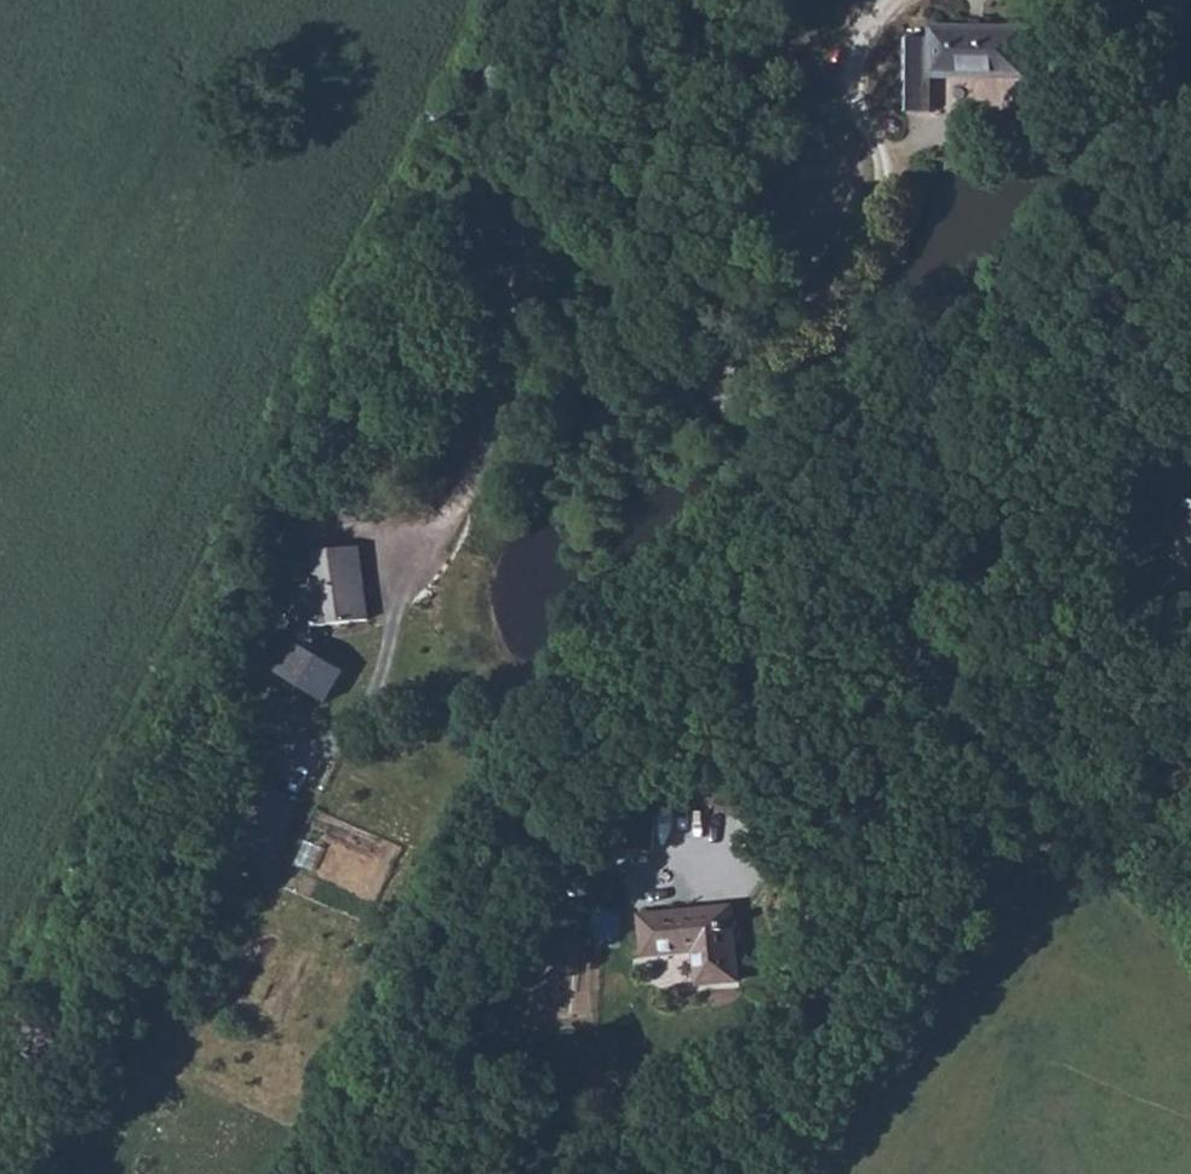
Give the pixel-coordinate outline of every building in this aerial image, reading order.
[(1026,22),(938,26),(938,41),(906,42),(910,120),(947,118),(945,78),(1028,74),(1026,22)] [(358,548),(307,554),(311,586),(286,589),(292,632),(367,623),(358,548)] [(295,644),(275,675),(326,707),(345,676),(295,644)] [(739,900),(650,906),(652,941),(704,939),(705,965),(741,964),(739,900)]
